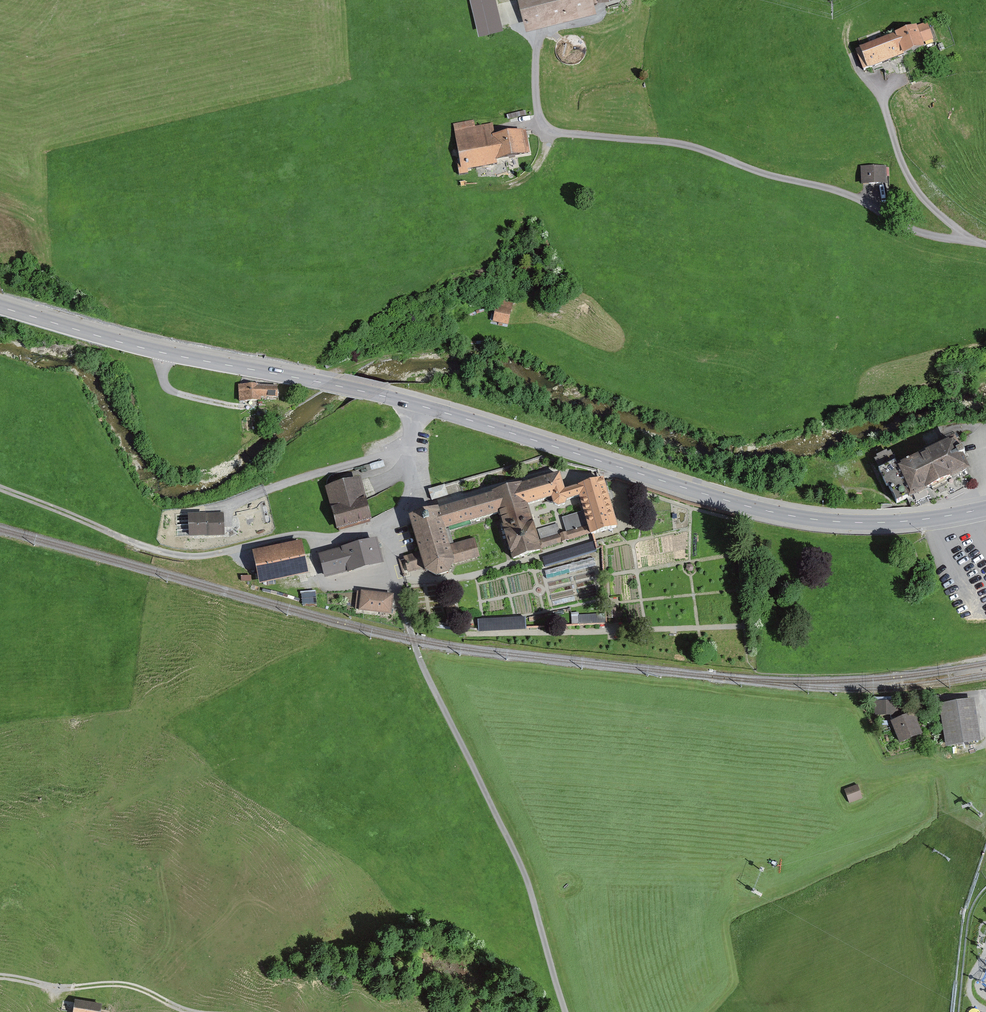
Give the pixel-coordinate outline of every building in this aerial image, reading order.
[(478,35),(503,29),(496,0),(470,0),(478,35)] [(528,28),(597,11),(595,1),(600,0),(522,0),(528,28)] [(928,24),(857,52),(866,75),(926,51),(925,46),(935,42),(928,24)] [(475,122),(452,125),(460,177),(471,176),(470,171),(499,166),(499,163),(528,158),(524,134),(496,138),(494,126),(476,129),(475,122)] [(862,169),(863,187),(887,186),(886,167),(862,169)] [(497,307),(494,324),(510,327),(513,310),(497,307)] [(278,386),(240,386),(240,403),(262,402),(262,398),(278,398),(278,386)] [(957,441),(894,469),(910,505),(973,477),(957,441)] [(539,550),(539,549),(591,533),(591,534),(616,527),(603,481),(564,492),(559,475),(437,511),(453,561),(451,564),(479,555),(474,539),(453,545),(448,528),(499,512),(513,558),(539,550)] [(361,480),(327,490),(338,531),(373,521),(361,480)] [(449,496),(446,486),(430,491),(433,501),(449,496)] [(437,510),(411,518),(421,553),(425,566),(426,569),(436,575),(448,571),(451,564),(453,561),(437,511),(437,510)] [(190,516),(191,538),(225,537),(225,516),(190,516)] [(593,537),(574,543),(578,555),(584,553),(586,559),(599,555),(593,537)] [(320,557),(326,581),(383,566),(377,542),(320,557)] [(303,544),(254,555),(261,586),(310,576),(303,544)] [(425,566),(421,553),(405,558),(409,571),(425,566)] [(359,593),(356,613),(391,618),(394,598),(359,593)] [(608,618),(608,608),(576,609),(576,619),(608,618)] [(485,618),(485,628),(528,628),(528,618),(485,618)] [(948,747),(982,742),(976,700),(942,705),(948,747)] [(876,702),(876,716),(898,716),(898,702),(876,702)] [(902,743),(924,734),(915,713),(893,723),(902,743)] [(846,791),(850,803),(863,799),(859,786),(846,791)] [(72,1011),(101,1011),(103,1003),(74,998),(72,1011)]
